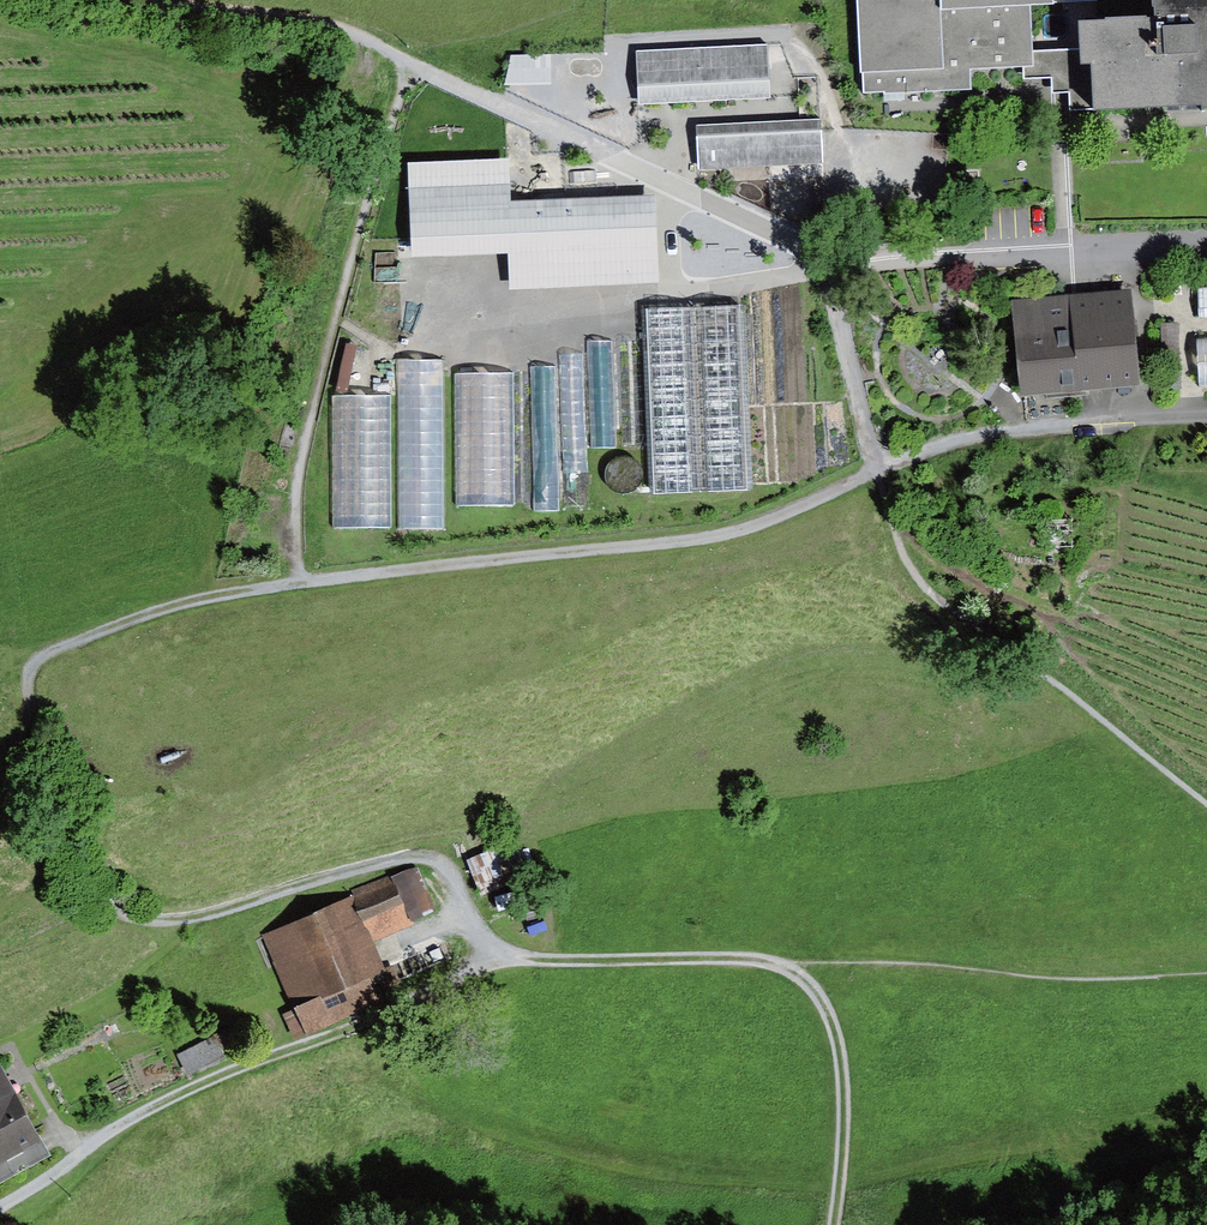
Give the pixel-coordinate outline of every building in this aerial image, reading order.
[(863,94),(970,87),(968,67),(1022,63),(1033,63),(1032,46),(1029,2),(1071,0),(857,0),(863,94)] [(1080,15),(1081,43),(1082,51),(1091,51),(1094,100),(1201,94),(1202,99),(1206,99),(1206,0),(1152,0),(1153,11),(1080,15)] [(1081,43),(1032,46),(1033,63),(1022,63),(1022,76),(1050,75),(1051,90),(1056,90),(1067,89),(1068,109),(1094,108),(1094,100),(1091,51),(1082,51),(1081,43)] [(768,47),(637,53),(639,107),(770,101),(768,47)] [(511,54),(504,84),(550,84),(549,53),(511,54)] [(800,119),(696,125),(698,167),(823,160),(821,123),(819,75),(797,77),(798,100),(800,119)] [(512,251),(511,198),(510,155),(409,158),(412,254),(512,251)] [(653,193),(511,198),(512,251),(513,284),(655,280),(653,193)] [(1127,289),(1013,301),(1021,389),(1136,378),(1127,289)] [(741,305),(640,310),(649,494),(749,489),(741,305)] [(1178,321),(1160,323),(1164,388),(1183,387),(1178,321)] [(1198,337),(1199,383),(1206,383),(1206,337),(1198,337)] [(444,359),(398,359),(398,528),(444,528),(444,359)] [(511,371),(455,373),(458,505),(515,504),(511,371)] [(391,393),(333,393),(333,523),(391,523),(391,393)] [(502,830),(457,845),(474,895),(519,880),(502,830)] [(403,865),(349,889),(371,937),(424,912),(403,865)] [(347,895),(255,937),(290,1012),(280,1016),(291,1039),(392,991),(347,895)] [(209,1036),(173,1053),(184,1076),(220,1059),(209,1036)] [(39,1143),(0,1070),(0,1164),(39,1143)]
